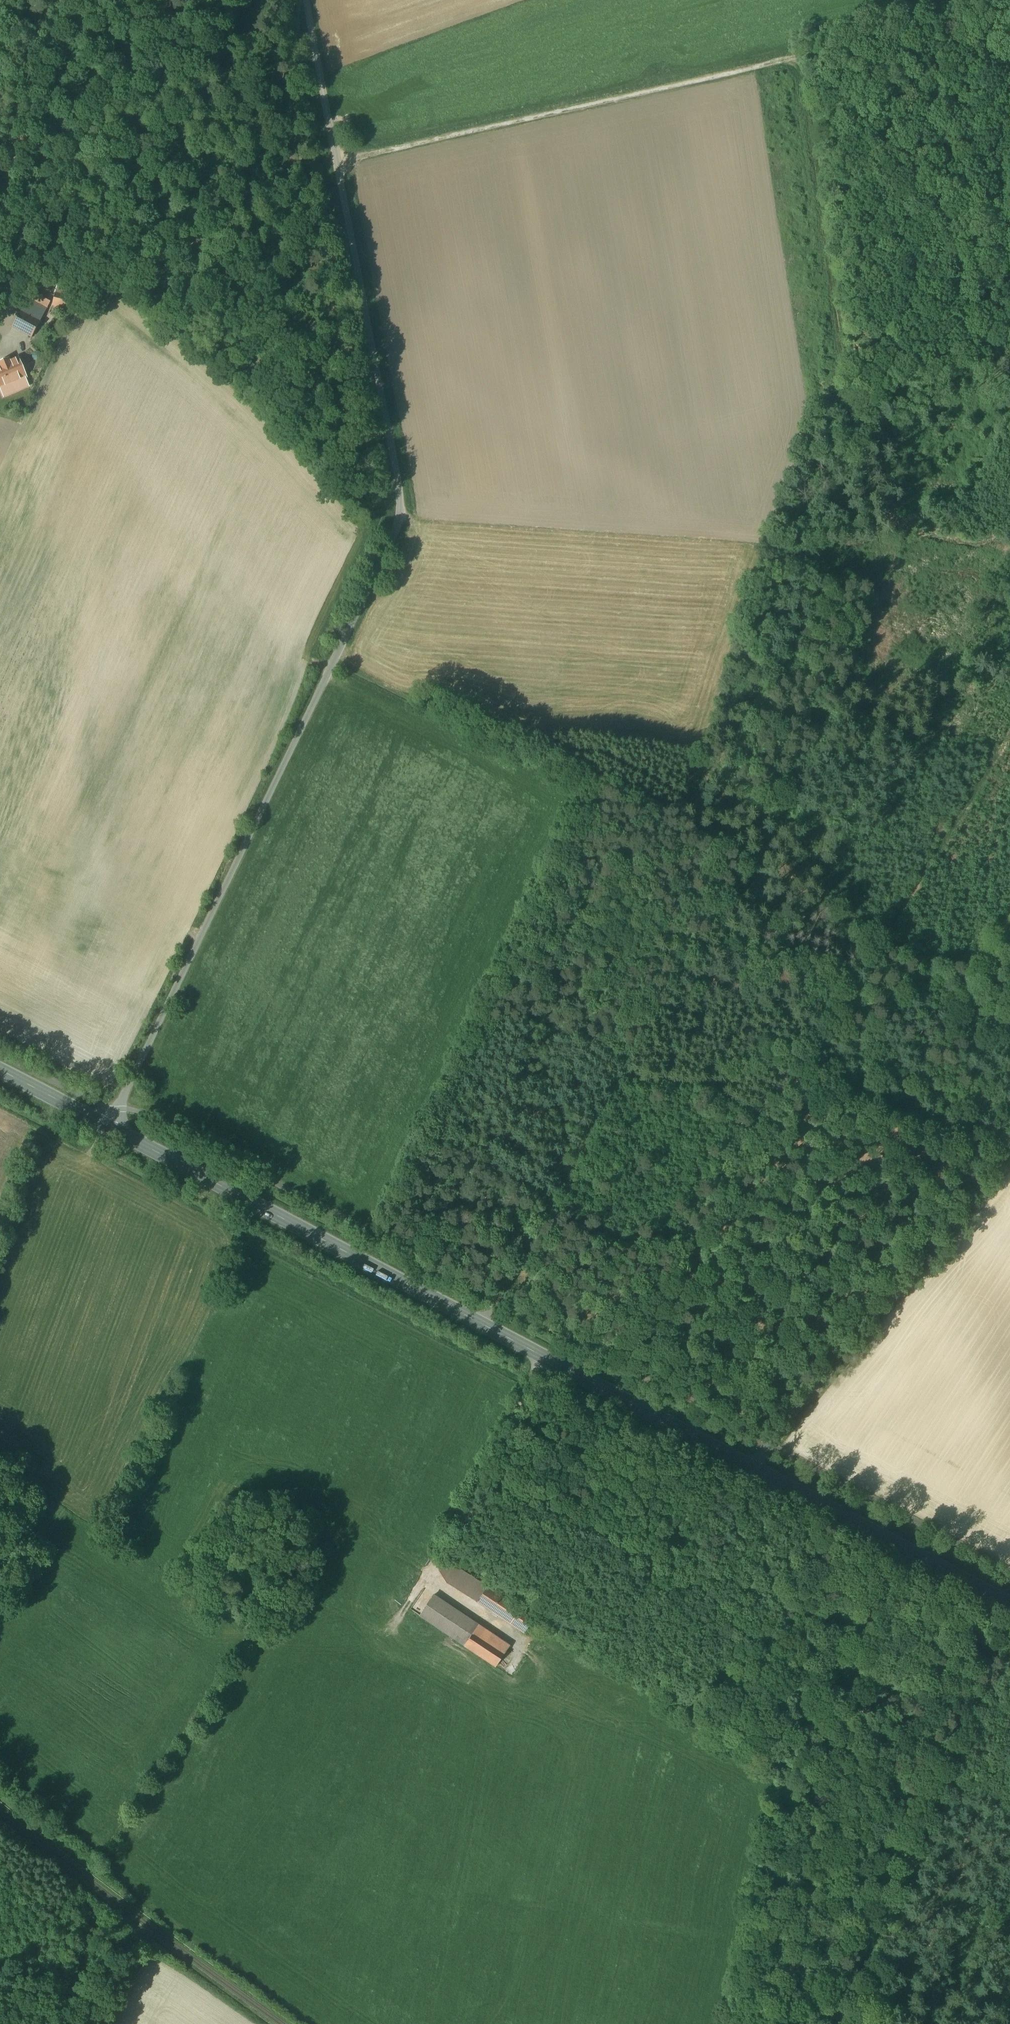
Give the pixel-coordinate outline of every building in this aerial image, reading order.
[(27,299),(13,327),(32,337),(47,309),(27,299)] [(9,335),(0,331),(0,352),(9,335)] [(0,363),(0,389),(5,387),(8,396),(37,387),(26,355),(0,363)] [(487,1587),(477,1602),(524,1633),(534,1618),(487,1587)] [(509,1646),(433,1596),(420,1616),(496,1666),(509,1646)]
